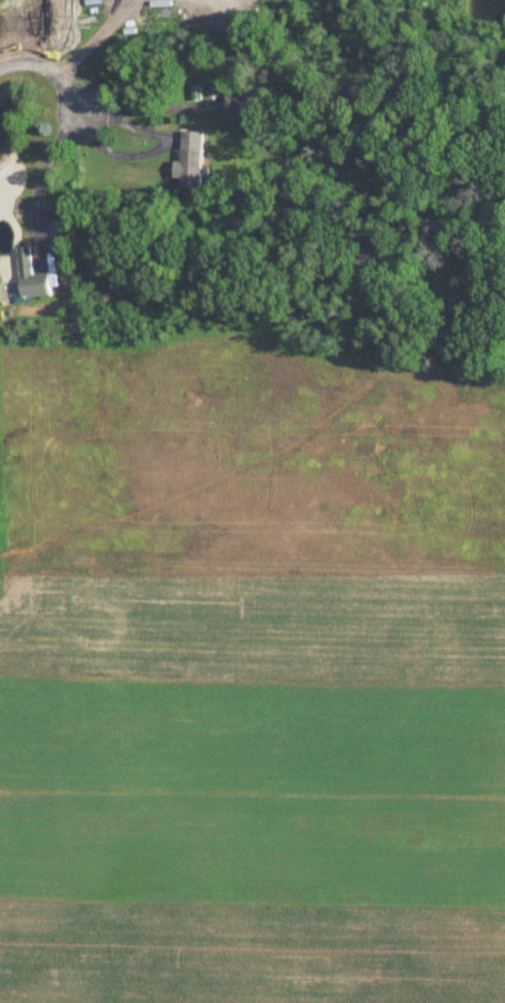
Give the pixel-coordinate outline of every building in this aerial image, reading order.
[(204,133),(183,132),(181,189),(202,190),(204,133)] [(15,250),(21,300),(50,296),(48,275),(31,276),(28,248),(15,250)]
